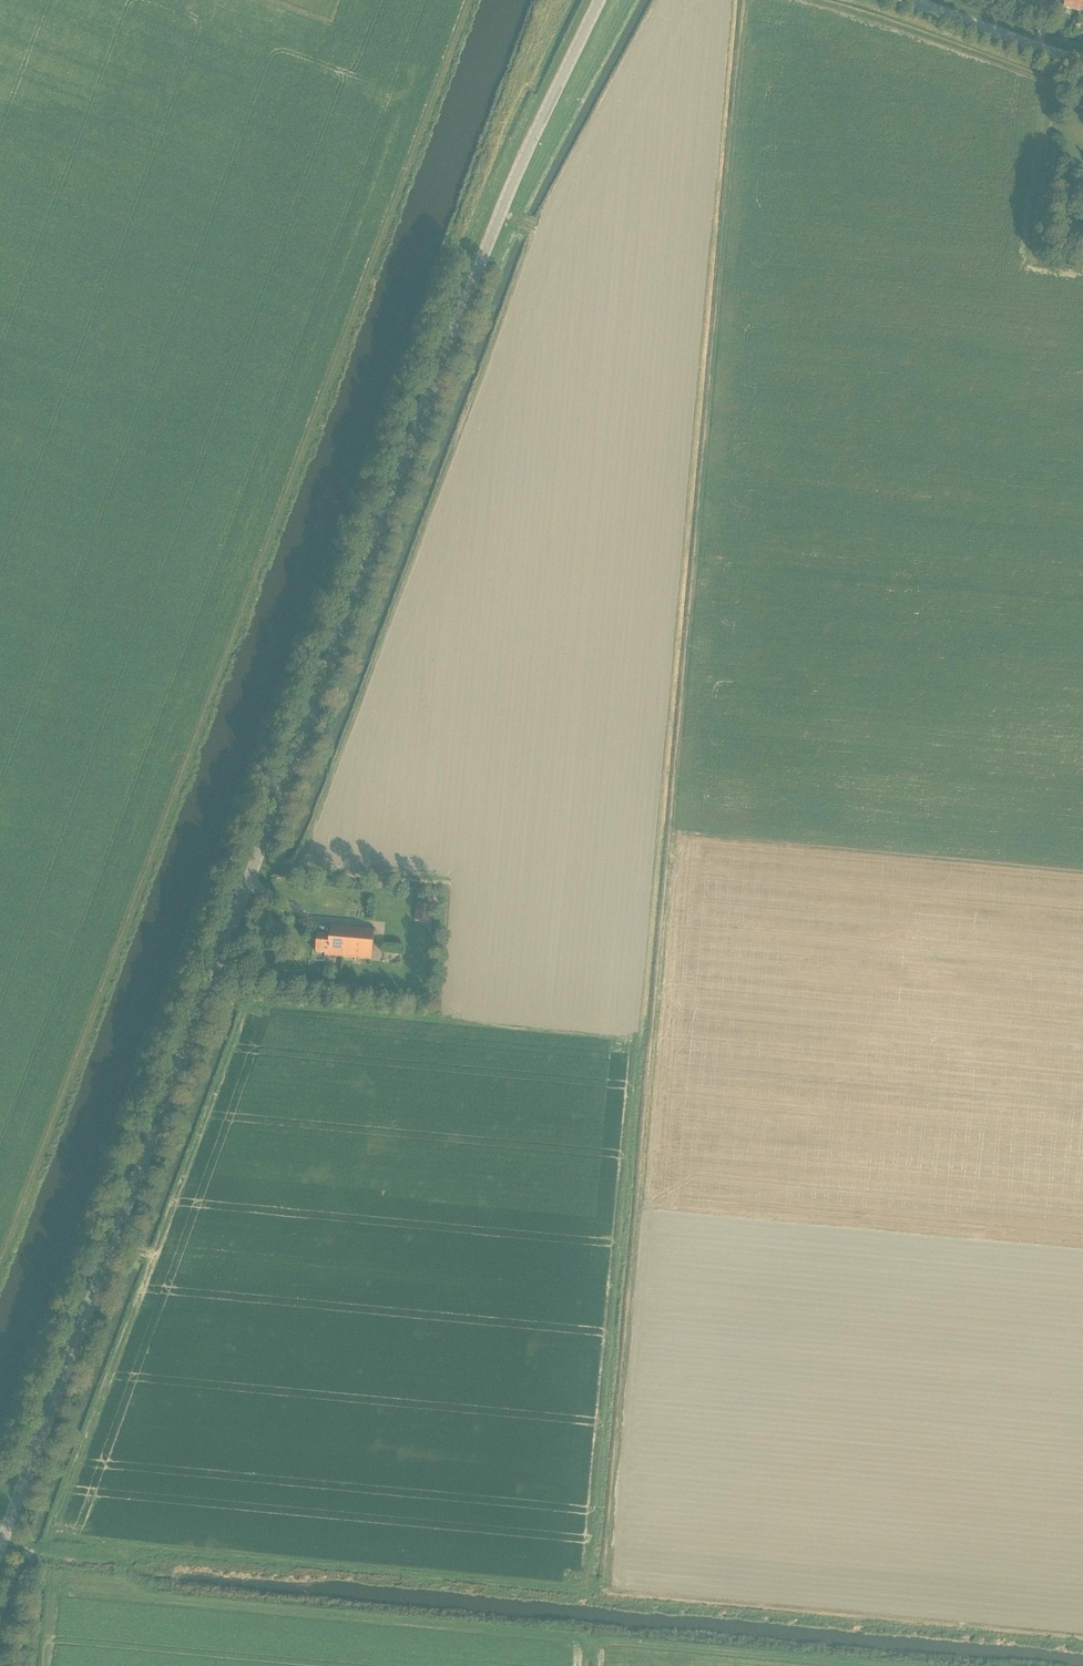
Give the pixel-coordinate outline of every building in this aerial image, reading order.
[(1080,11),(1082,0),(1060,0),(1060,1),(1065,3),(1064,7),(1080,11)] [(415,921),(432,923),(434,906),(417,904),(415,921)] [(326,955),(373,959),(375,929),(332,926),(331,935),(317,935),(316,952),(326,953),(326,955)]
